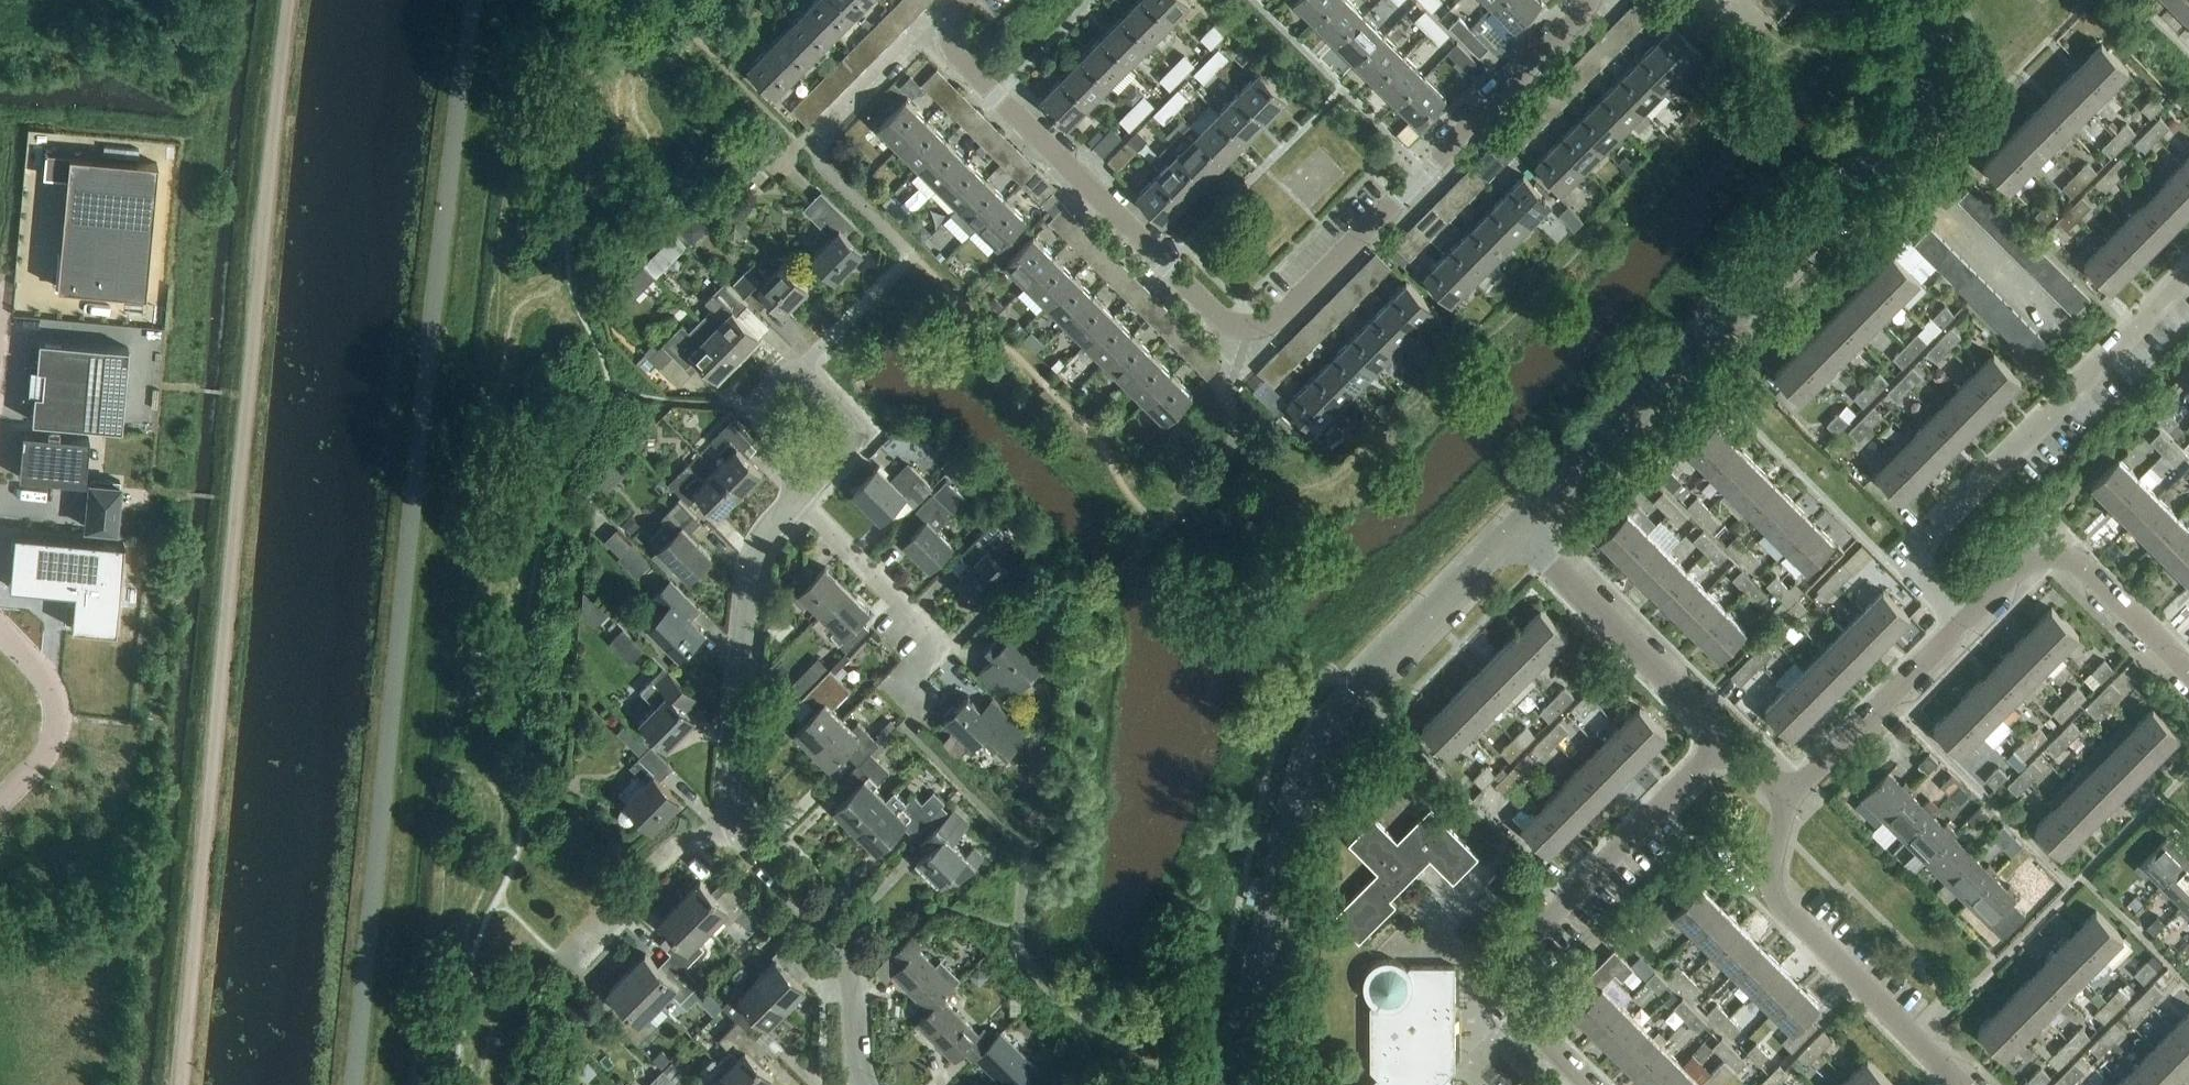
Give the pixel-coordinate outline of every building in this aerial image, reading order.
[(809,7),(837,35),(857,16),(841,0),(816,0),(809,7)] [(857,16),(872,0),(841,0),(857,16)] [(920,14),(927,7),(920,0),(906,0),(920,14)] [(1122,17),(1151,45),(1171,25),(1146,0),(1139,0),(1122,17)] [(1171,25),(1192,4),(1188,0),(1146,0),(1171,25)] [(1316,23),(1339,0),(1298,0),(1295,2),(1316,23)] [(1337,43),(1365,15),(1350,0),(1339,0),(1316,23),(1337,43)] [(1433,11),(1442,1),(1441,0),(1422,0),(1433,11)] [(1494,7),(1515,28),(1543,0),(1501,0),(1494,7)] [(1771,14),(1778,21),(1794,5),(1790,0),(1785,0),(1771,14)] [(2188,19),(2188,0),(2177,0),(2173,4),(2188,19)] [(809,7),(789,27),(817,55),(837,35),(809,7)] [(1624,14),(1640,30),(1647,23),(1631,7),(1624,14)] [(884,17),(900,33),(907,26),(891,10),(884,17)] [(1417,21),(1428,32),(1438,23),(1426,11),(1417,21)] [(1337,43),(1357,64),(1385,35),(1365,15),(1337,43)] [(1122,17),(1102,37),(1130,65),(1151,45),(1122,17)] [(1450,28),(1462,39),(1471,30),(1460,18),(1450,28)] [(1438,23),(1428,32),(1440,44),(1449,35),(1438,23)] [(1675,24),(1655,44),(1683,72),(1704,52),(1675,24)] [(789,27),(769,47),(798,75),(817,55),(789,27)] [(1203,38),(1212,48),(1224,36),(1214,27),(1203,38)] [(1604,34),(1605,34),(1621,50),(1628,43),(1611,27),(1604,34)] [(864,37),(880,53),(881,53),(888,46),(871,30),(864,37)] [(1485,44),(1471,30),(1462,39),(1480,58),(1490,48),(1485,44)] [(1357,64),(1377,84),(1406,55),(1385,35),(1357,64)] [(1102,37),(1082,58),(1110,86),(1130,65),(1102,37)] [(1448,53),(1467,71),(1476,62),(1458,43),(1448,53)] [(1655,44),(1635,64),(1664,92),(1683,72),(1655,44)] [(2102,45),(2082,65),(2109,91),(2129,71),(2102,45)] [(1585,53),(1585,54),(1601,69),(1608,62),(1592,46),(1585,53)] [(798,75),(769,47),(749,67),(778,95),(798,75)] [(845,57),(861,72),(861,73),(868,66),(852,50),(845,57)] [(1219,50),(1208,61),(1217,71),(1228,59),(1219,50)] [(1377,84),(1398,104),(1426,76),(1406,55),(1377,84)] [(1185,56),(1173,68),(1183,77),(1194,65),(1185,56)] [(1082,58),(1061,78),(1090,106),(1110,86),(1082,58)] [(1217,71),(1208,61),(1196,73),(1205,83),(1217,71)] [(1635,64),(1616,83),(1644,112),(1664,92),(1635,64)] [(2082,65),(2063,84),(2090,111),(2109,91),(2082,65)] [(1565,73),(1566,73),(1582,89),(1588,82),(1572,66),(1565,73)] [(1183,77),(1173,68),(1162,80),(1171,89),(1183,77)] [(825,76),(842,92),(848,85),(832,69),(825,76)] [(922,85),(929,92),(945,76),(938,69),(922,85)] [(1260,72),(1239,93),(1268,121),(1288,100),(1260,72)] [(899,87),(907,95),(919,84),(911,76),(899,87)] [(1426,76),(1398,104),(1419,125),(1447,97),(1426,76)] [(1090,106),(1061,78),(1041,99),(1069,127),(1090,106)] [(1616,83),(1596,103),(1624,131),(1644,112),(1616,83)] [(2063,84),(2043,104),(2070,131),(2090,111),(2063,84)] [(1546,93),(1562,109),(1569,102),(1553,86),(1546,93)] [(806,96),(822,112),(829,105),(813,89),(806,96)] [(942,105),(949,112),(965,96),(958,89),(942,105)] [(1179,90),(1167,102),(1177,111),(1188,100),(1179,90)] [(1239,93),(1219,113),(1247,141),(1268,121),(1239,93)] [(2142,109),(2151,118),(2164,106),(2154,96),(2142,109)] [(1145,97),(1133,108),(1142,118),(1154,106),(1145,97)] [(879,128),(900,148),(928,120),(907,100),(879,128)] [(1177,111),(1167,102),(1155,114),(1165,123),(1177,111)] [(1596,103),(1577,123),(1605,151),(1624,131),(1596,103)] [(2043,104),(2023,124),(2050,151),(2070,131),(2043,104)] [(1526,112),(1526,113),(1542,128),(1549,121),(1533,105),(1526,112)] [(1142,118),(1133,108),(1121,120),(1131,130),(1142,118)] [(962,125),(969,132),(985,115),(978,109),(962,125)] [(1219,113),(1199,133),(1227,162),(1247,141),(1219,113)] [(2161,118),(2148,131),(2158,140),(2170,128),(2161,118)] [(900,148),(919,168),(947,139),(928,120),(900,148)] [(2112,122),(2107,128),(2115,136),(2121,130),(2112,122)] [(1577,123),(1557,143),(1585,171),(1605,151),(1577,123)] [(1190,124),(1170,145),(1207,182),(1227,162),(1199,133),(1190,124)] [(2023,124),(2004,143),(2031,170),(2050,151),(2023,124)] [(2121,130),(2115,136),(2124,145),(2136,133),(2127,124),(2121,130)] [(1506,132),(1522,149),(1529,142),(1513,126),(1506,132)] [(981,144),(988,151),(1005,135),(998,128),(981,144)] [(1094,147),(1104,157),(1122,138),(1113,129),(1094,147)] [(1139,131),(1127,143),(1136,152),(1148,140),(1139,131)] [(2158,140),(2148,131),(2136,143),(2146,152),(2158,140)] [(2124,145),(2115,136),(2103,149),(2112,158),(2124,145)] [(919,168),(939,187),(967,159),(947,139),(919,168)] [(1136,152),(1127,143),(1108,161),(1118,171),(1136,152)] [(1585,171),(1557,143),(1537,163),(1565,191),(1585,171)] [(2031,170),(2004,143),(1984,163),(2011,190),(2031,170)] [(1169,163),(1158,174),(1187,202),(1207,182),(1170,145),(1160,154),(1169,163)] [(1001,164),(1008,171),(1024,155),(1017,148),(1001,164)] [(145,295),(157,163),(68,155),(56,287),(145,295)] [(2122,158),(2109,170),(2119,179),(2131,167),(2122,158)] [(939,187),(959,207),(987,179),(967,159),(939,187)] [(1473,166),(1489,182),(1496,175),(1480,159),(1473,166)] [(2088,163),(2076,176),(2085,185),(2097,173),(2088,163)] [(2164,185),(2188,210),(2188,171),(2183,165),(2164,185)] [(1021,183),(1028,190),(1044,174),(1037,167),(1021,183)] [(2119,179),(2109,170),(2097,182),(2106,192),(2119,179)] [(1187,202),(1158,174),(1138,195),(1166,223),(1187,202)] [(1524,175),(1504,196),(1533,224),(1553,204),(1524,175)] [(2085,185),(2076,176),(2063,188),(2073,197),(2085,185)] [(1454,185),(1454,186),(1470,201),(1477,194),(1460,178),(1454,185)] [(971,235),(979,227),(1007,198),(987,179),(959,207),(951,215),(971,235)] [(1959,201),(1968,210),(1985,193),(1976,184),(1959,201)] [(2144,204),(2171,231),(2188,213),(2188,210),(2164,185),(2144,204)] [(832,237),(813,257),(836,279),(863,252),(846,235),(856,226),(822,192),(804,209),(832,237)] [(1968,210),(1976,219),(1994,202),(1985,193),(1968,210)] [(1504,196),(1485,216),(1513,244),(1533,224),(1504,196)] [(2082,197),(2070,209),(2080,219),(2092,206),(2082,197)] [(1007,198),(979,227),(999,247),(1027,218),(1007,198)] [(1434,205),(1450,221),(1457,214),(1441,198),(1434,205)] [(1976,219),(1985,228),(2002,211),(1994,202),(1976,219)] [(2036,215),(2046,225),(2058,212),(2049,203),(2036,215)] [(2144,204),(2124,224),(2152,251),(2171,231),(2144,204)] [(1049,222),(1056,229),(1072,212),(1065,205),(1049,222)] [(2080,219),(2070,209),(2058,222),(2067,231),(2080,219)] [(1985,228),(1994,237),(2011,219),(2002,211),(1985,228)] [(1485,216),(1465,235),(1493,263),(1513,244),(1485,216)] [(694,218),(681,230),(694,242),(701,235),(702,225),(694,218)] [(1414,225),(1415,225),(1431,241),(1438,234),(1421,218),(1414,225)] [(1994,237),(2003,245),(2020,228),(2011,219),(1994,237)] [(2124,224),(2105,244),(2132,271),(2152,251),(2124,224)] [(1069,242),(1076,249),(1092,232),(1085,226),(1069,242)] [(2003,245),(2012,254),(2029,237),(2020,228),(2003,245)] [(1915,246),(1923,254),(1940,237),(1932,229),(1915,246)] [(677,234),(663,248),(673,259),(687,245),(677,234)] [(1465,235),(1445,255),(1474,283),(1493,263),(1465,235)] [(1006,264),(1027,284),(1055,256),(1035,236),(1006,264)] [(1923,254),(1932,263),(1949,246),(1940,237),(1923,254)] [(2012,254),(2021,263),(2038,246),(2029,237),(2012,254)] [(1394,245),(1411,261),(1417,254),(1401,238),(1394,245)] [(2132,271),(2105,244),(2085,264),(2112,291),(2132,271)] [(1089,261),(1096,268),(1112,252),(1105,245),(1089,261)] [(1932,263),(1941,272),(1958,255),(1949,246),(1932,263)] [(2021,263),(2030,272),(2047,255),(2038,246),(2021,263)] [(1894,254),(1874,274),(1901,301),(1921,281),(1894,254)] [(1474,283),(1445,255),(1425,275),(1453,303),(1474,283)] [(1941,272),(1950,281),(1967,264),(1958,255),(1941,272)] [(2030,272),(2039,281),(2056,264),(2047,255),(2030,272)] [(1027,284),(1046,304),(1075,276),(1055,256),(1027,284)] [(734,283),(761,310),(771,299),(784,313),(809,288),(784,263),(770,278),(755,263),(734,283)] [(1950,281),(1959,290),(1976,273),(1967,264),(1950,281)] [(2039,281),(2047,290),(2064,273),(2056,264),(2039,281)] [(1109,281),(1116,288),(1132,272),(1125,265),(1109,281)] [(654,274),(646,266),(620,292),(628,300),(654,274)] [(1356,273),(1373,290),(1380,283),(1363,266),(1356,273)] [(1959,290),(1968,299),(1985,282),(1976,273),(1959,290)] [(2047,290),(2056,299),(2073,282),(2064,273),(2047,290)] [(1874,274),(1854,294),(1881,321),(1901,301),(1874,274)] [(1046,304),(1066,324),(1094,295),(1075,276),(1046,304)] [(713,309),(701,321),(739,358),(760,337),(739,316),(749,305),(726,282),(706,302),(713,309)] [(1968,299),(1977,308),(1994,291),(1985,282),(1968,299)] [(2056,299),(2065,307),(2082,290),(2073,282),(2056,299)] [(1407,283),(1387,303),(1416,331),(1436,311),(1407,283)] [(1128,300),(1135,307),(1151,291),(1144,284),(1128,300)] [(1336,293),(1337,293),(1353,310),(1360,303),(1343,286),(1336,293)] [(2082,290),(2065,307),(2074,316),(2091,299),(2082,290)] [(1977,308),(1986,316),(2002,299),(1994,291),(1977,308)] [(1854,294),(1834,314),(1862,341),(1881,321),(1854,294)] [(1066,324),(1086,343),(1114,315),(1094,295),(1066,324)] [(995,296),(989,302),(998,312),(1005,306),(995,296)] [(1986,316),(1994,325),(2011,308),(2002,299),(1986,316)] [(1387,303),(1368,323),(1396,351),(1416,331),(1387,303)] [(1148,320),(1155,327),(1171,311),(1164,304),(1148,320)] [(1317,312),(1334,329),(1341,322),(1324,306),(1317,312)] [(1955,315),(1946,306),(1933,319),(1943,328),(1955,315)] [(1994,325),(2003,334),(2020,317),(2011,308),(1994,325)] [(1834,314),(1815,333),(1842,360),(1862,341),(1834,314)] [(1086,343),(1106,363),(1134,335),(1114,315),(1086,343)] [(2003,334),(2012,343),(2029,326),(2020,317),(2003,334)] [(1933,319),(1926,326),(1935,335),(1943,328),(1933,319)] [(739,358),(701,321),(690,332),(683,325),(663,345),(687,368),(698,357),(719,378),(739,358)] [(1168,340),(1174,346),(1191,330),(1184,323),(1168,340)] [(1368,323),(1348,343),(1376,371),(1396,351),(1368,323)] [(1321,342),(1304,325),(1297,332),(1314,349),(1321,342)] [(2012,343),(2021,352),(2038,335),(2029,326),(2012,343)] [(1952,328),(1940,340),(1949,350),(1962,337),(1952,328)] [(1815,333),(1795,353),(1822,380),(1842,360),(1815,333)] [(1918,334),(1906,346),(1916,355),(1928,343),(1918,334)] [(1106,363),(1125,383),(1154,354),(1134,335),(1106,363)] [(2038,335),(2021,352),(2030,361),(2047,344),(2038,335)] [(121,429),(128,348),(38,340),(36,366),(29,366),(26,394),(33,395),(31,421),(121,429)] [(1949,350),(1940,340),(1928,353),(1937,362),(1949,350)] [(1187,359),(1194,366),(1210,350),(1203,343),(1187,359)] [(1348,343),(1328,362),(1357,391),(1376,371),(1348,343)] [(1278,352),(1294,368),(1301,361),(1285,345),(1278,352)] [(1916,355),(1906,346),(1894,358),(1903,368),(1916,355)] [(660,348),(651,357),(661,367),(670,358),(660,348)] [(1822,380),(1795,353),(1775,373),(1803,400),(1822,380)] [(1125,383),(1145,402),(1173,374),(1154,354),(1125,383)] [(1995,355),(1975,375),(2002,402),(2022,382),(1995,355)] [(648,358),(640,366),(647,372),(654,365),(648,358)] [(1057,373),(1065,364),(1060,359),(1052,367),(1057,373)] [(1328,362),(1309,382),(1337,410),(1357,391),(1328,362)] [(1258,372),(1274,388),(1281,381),(1265,365),(1258,372)] [(1913,367),(1901,380),(1910,389),(1923,377),(1913,367)] [(1879,373),(1867,386),(1876,395),(1889,382),(1879,373)] [(1173,374),(1145,402),(1165,422),(1193,394),(1173,374)] [(1975,375),(1955,395),(1982,421),(2002,402),(1975,375)] [(1910,389),(1901,380),(1889,392),(1898,402),(1910,389)] [(1337,410),(1309,382),(1289,402),(1317,431),(1337,410)] [(1876,395),(1867,386),(1855,398),(1864,407),(1876,395)] [(1955,395),(1935,414),(1963,441),(1982,421),(1955,395)] [(1874,407),(1862,419),(1871,429),(1883,416),(1874,407)] [(2158,420),(2170,432),(2179,423),(2167,410),(2158,420)] [(1828,425),(1837,435),(1849,422),(1840,413),(1828,425)] [(1935,414),(1916,434),(1943,461),(1963,441),(1935,414)] [(1871,429),(1862,419),(1850,432),(1859,441),(1871,429)] [(728,457),(716,469),(741,494),(763,472),(743,452),(752,443),(731,422),(712,441),(728,457)] [(1689,451),(1709,471),(1736,444),(1716,424),(1689,451)] [(2151,442),(2164,454),(2173,445),(2161,432),(2151,442)] [(89,439),(22,433),(18,477),(85,483),(89,439)] [(1916,434),(1896,454),(1923,480),(1943,461),(1916,434)] [(1709,471),(1729,491),(1756,464),(1736,444),(1709,471)] [(2173,445),(2164,454),(2176,466),(2185,457),(2173,445)] [(1923,480),(1896,454),(1876,474),(1903,501),(1923,480)] [(2092,485),(2112,506),(2139,478),(2119,458),(2092,485)] [(741,494),(716,469),(705,480),(689,464),(669,484),(690,505),(700,495),(720,516),(741,494)] [(1729,491),(1749,510),(1775,483),(1756,464),(1729,491)] [(853,492),(861,499),(862,498),(883,519),(905,497),(915,507),(934,488),(912,466),(894,484),(878,468),(860,486),(859,485),(853,492)] [(960,474),(953,467),(947,474),(954,480),(960,474)] [(622,468),(616,474),(621,479),(627,474),(622,468)] [(1683,483),(1670,470),(1661,480),(1673,492),(1683,483)] [(120,481),(90,478),(85,527),(115,530),(120,481)] [(2112,506),(2132,525),(2159,498),(2139,478),(2112,506)] [(917,512),(927,521),(906,542),(931,567),(953,546),(938,531),(955,514),(969,500),(947,480),(934,493),(934,494),(917,512)] [(1749,510),(1768,530),(1795,503),(1775,483),(1749,510)] [(1655,501),(1667,514),(1676,504),(1664,492),(1655,501)] [(1688,507),(1701,519),(1710,510),(1698,498),(1688,507)] [(2132,525),(2152,545),(2179,518),(2159,498),(2132,525)] [(652,539),(660,548),(653,556),(679,582),(687,574),(690,578),(713,555),(690,533),(701,522),(679,500),(663,517),(668,522),(652,539)] [(1768,530),(1788,549),(1815,522),(1795,503),(1768,530)] [(1676,504),(1667,514),(1679,526),(1689,517),(1676,504)] [(1710,510),(1701,519),(1713,531),(1722,522),(1710,510)] [(1601,540),(1621,560),(1648,533),(1628,513),(1601,540)] [(622,525),(632,535),(641,526),(631,516),(622,525)] [(2171,564),(2188,547),(2188,528),(2179,518),(2152,545),(2171,564)] [(960,577),(981,598),(1009,570),(998,559),(1016,541),(995,520),(962,554),(972,565),(960,577)] [(1815,522),(1788,549),(1808,569),(1835,542),(1815,522)] [(633,545),(617,529),(606,541),(621,556),(633,545)] [(1694,541),(1706,553),(1716,543),(1703,531),(1694,541)] [(13,533),(8,586),(52,590),(57,537),(13,533)] [(1621,560),(1641,579),(1668,552),(1648,533),(1621,560)] [(57,537),(52,590),(73,592),(70,627),(115,631),(123,543),(57,537)] [(1728,546),(1740,558),(1749,549),(1737,537),(1728,546)] [(638,540),(624,554),(643,574),(657,560),(638,540)] [(1716,543),(1706,553),(1719,565),(1728,556),(1716,543)] [(2188,582),(2188,547),(2171,564),(2188,582)] [(1749,549),(1740,558),(1752,570),(1762,561),(1749,549)] [(1641,579),(1661,599),(1688,572),(1668,552),(1641,579)] [(1015,567),(1030,582),(1044,568),(1030,553),(1015,567)] [(1843,565),(1830,577),(1840,587),(1852,574),(1843,565)] [(811,601),(824,614),(849,590),(826,567),(817,577),(808,567),(785,590),(804,608),(811,601)] [(1733,580),(1746,592),(1755,583),(1743,570),(1733,580)] [(1661,599),(1680,618),(1707,591),(1688,572),(1661,599)] [(1789,588),(1777,576),(1768,585),(1780,598),(1789,588)] [(1840,587),(1830,577),(1818,590),(1827,599),(1840,587)] [(687,613),(696,604),(671,580),(655,597),(667,609),(650,626),(681,656),(705,632),(687,613)] [(1755,583),(1746,592),(1758,604),(1768,595),(1755,583)] [(849,590),(824,614),(836,626),(829,633),(848,652),(870,629),(861,620),(870,611),(849,590)] [(1680,618),(1700,638),(1727,611),(1707,591),(1680,618)] [(1884,591),(1864,611),(1891,638),(1911,618),(1884,591)] [(1799,600),(1786,612),(1796,621),(1808,609),(1799,600)] [(596,628),(608,615),(599,606),(587,618),(596,628)] [(1542,609),(1521,629),(1548,656),(1568,636),(1542,609)] [(2053,609),(2033,629),(2060,656),(2080,635),(2053,609)] [(1727,611),(1700,638),(1720,658),(1747,631),(1727,611)] [(1864,611),(1845,631),(1872,658),(1891,638),(1864,611)] [(1796,621),(1786,612),(1774,624),(1783,634),(1796,621)] [(979,673),(1000,694),(1013,681),(1020,688),(1047,660),(1019,632),(1025,627),(1016,618),(986,648),(995,657),(979,673)] [(630,624),(616,639),(638,659),(652,643),(630,624)] [(1521,629),(1502,649),(1529,676),(1548,656),(1521,629)] [(2033,629),(2013,649),(2040,675),(2060,656),(2033,629)] [(1845,631),(1825,651),(1852,677),(1872,658),(1845,631)] [(1764,644),(1752,656),(1761,665),(1774,653),(1764,644)] [(1502,649),(1482,669),(1509,696),(1529,676),(1502,649)] [(2013,649),(1993,668),(2020,695),(2040,675),(2013,649)] [(1825,651),(1805,670),(1832,697),(1852,677),(1825,651)] [(796,732),(814,750),(844,720),(833,709),(852,690),(840,679),(848,672),(842,667),(851,658),(849,656),(845,655),(812,688),(803,697),(817,710),(796,732)] [(1761,665),(1752,656),(1732,676),(1741,686),(1761,665)] [(1580,672),(1590,682),(1602,669),(1593,660),(1580,672)] [(2092,673),(2102,682),(2114,670),(2105,660),(2092,673)] [(669,747),(697,719),(683,706),(694,695),(665,667),(641,691),(656,706),(642,721),(669,747)] [(1993,668),(1974,688),(2001,715),(2020,695),(1993,668)] [(1482,669),(1463,688),(1490,715),(1509,696),(1482,669)] [(1805,670),(1786,690),(1813,717),(1832,697),(1805,670)] [(803,697),(812,688),(801,677),(789,688),(801,700),(803,697)] [(1599,682),(1587,694),(1596,704),(1608,691),(1599,682)] [(2111,682),(2099,695),(2108,704),(2121,692),(2111,682)] [(1565,687),(1553,700),(1562,709),(1575,697),(1565,687)] [(1463,688),(1443,708),(1470,735),(1490,715),(1463,688)] [(1974,688),(1954,708),(1981,734),(2001,715),(1974,688)] [(2077,688),(2065,700),(2075,710),(2087,697),(2077,688)] [(1813,717),(1786,690),(1766,710),(1793,737),(1813,717)] [(1596,704),(1587,694),(1574,707),(1583,716),(1596,704)] [(2108,704),(2099,695),(2087,707),(2096,716),(2108,704)] [(996,747),(997,747),(1007,757),(1029,735),(993,699),(982,709),(969,696),(945,721),(973,748),(985,736),(996,747)] [(1562,709),(1553,700),(1540,712),(1550,721),(1562,709)] [(2075,710),(2065,700),(2053,713),(2062,722),(2075,710)] [(1470,735),(1443,708),(1423,728),(1450,755),(1470,735)] [(1641,708),(1621,728),(1648,755),(1668,735),(1641,708)] [(1981,734),(1954,708),(1934,728),(1961,755),(1981,734)] [(2154,709),(2134,729),(2161,756),(2181,736),(2154,709)] [(846,752),(859,765),(871,753),(880,744),(859,723),(853,729),(844,720),(814,750),(831,766),(846,752)] [(1560,721),(1547,733),(1556,743),(1569,730),(1560,721)] [(2072,722),(2060,734),(2069,743),(2081,731),(2072,722)] [(877,733),(884,740),(893,731),(886,724),(877,733)] [(1526,726),(1513,739),(1523,748),(1535,736),(1526,726)] [(2038,727),(2026,740),(2036,749),(2048,737),(2038,727)] [(1621,728),(1601,748),(1628,774),(1648,755),(1621,728)] [(2134,729),(2114,749),(2141,776),(2161,756),(2134,729)] [(1556,743),(1547,733),(1535,745),(1544,755),(1556,743)] [(2069,743),(2060,734),(2048,746),(2057,756),(2069,743)] [(1523,748),(1513,739),(1501,751),(1510,760),(1523,748)] [(2036,749),(2026,740),(2014,752),(2023,761),(2036,749)] [(631,767),(647,782),(627,802),(629,804),(622,811),(620,813),(620,815),(619,817),(620,820),(622,823),(624,825),(628,826),(631,825),(634,823),(641,816),(654,828),(682,800),(661,780),(674,768),(652,746),(631,767)] [(1601,748),(1582,767),(1609,794),(1628,774),(1601,748)] [(2114,749),(2094,768),(2122,795),(2141,776),(2114,749)] [(836,809),(858,830),(887,800),(875,788),(891,772),(871,753),(859,765),(851,774),(861,784),(836,809)] [(1939,763),(1930,754),(1919,765),(1928,774),(1939,763)] [(1520,760),(1508,772),(1517,782),(1529,769),(1520,760)] [(2033,761),(2021,773),(2030,783),(2042,770),(2033,761)] [(1473,778),(1483,787),(1495,775),(1486,766),(1473,778)] [(1582,767),(1562,787),(1589,814),(1609,794),(1582,767)] [(1987,780),(1996,789),(2008,776),(1999,767),(1987,780)] [(2094,768),(2075,788),(2102,815),(2122,795),(2094,768)] [(1517,782),(1508,772),(1495,784),(1505,794),(1517,782)] [(1863,799),(1884,821),(1911,794),(1913,796),(1917,792),(1906,781),(1902,785),(1890,773),(1863,799)] [(2030,783),(2021,773),(2009,786),(2018,795),(2030,783)] [(1941,787),(1950,796),(1961,784),(1952,776),(1941,787)] [(1562,787),(1542,807),(1570,833),(1589,814),(1562,787)] [(1960,805),(1969,796),(1961,787),(1951,796),(1960,805)] [(2075,788),(2055,808),(2082,835),(2102,815),(2075,788)] [(887,800),(858,830),(878,850),(903,825),(913,835),(945,803),(934,792),(922,803),(915,796),(899,812),(887,800)] [(1884,821),(1905,841),(1932,815),(1934,817),(1938,813),(1927,802),(1923,806),(1913,796),(1911,794),(1884,821)] [(1570,833),(1542,807),(1522,827),(1550,854),(1570,833)] [(1978,828),(1990,816),(1981,807),(1969,820),(1978,828)] [(1335,916),(1360,942),(1397,905),(1391,899),(1431,859),(1454,882),(1479,857),(1431,808),(1398,841),(1375,818),(1350,843),(1379,872),(1335,916)] [(2082,835),(2055,808),(2035,828),(2062,855),(2082,835)] [(930,851),(916,864),(938,886),(951,873),(963,879),(985,857),(975,847),(967,855),(953,842),(970,824),(955,809),(922,843),(930,851)] [(1905,841),(1926,862),(1953,835),(1955,838),(1959,834),(1948,823),(1944,827),(1934,817),(1932,815),(1905,841)] [(1926,862),(1947,883),(1974,856),(1976,858),(1980,855),(1969,844),(1965,847),(1955,838),(1953,835),(1926,862)] [(2012,856),(2023,846),(2017,839),(2006,850),(2012,856)] [(2160,884),(2162,887),(2188,860),(2168,839),(2141,865),(2139,863),(2135,867),(2146,878),(2150,874),(2160,884)] [(1947,883),(1968,904),(1994,877),(1997,879),(2001,875),(1990,864),(1986,868),(1976,858),(1974,856),(1947,883)] [(2181,905),(2183,907),(2188,902),(2188,860),(2162,887),(2160,884),(2156,888),(2167,899),(2171,895),(2181,905)] [(1488,884),(1505,901),(1515,891),(1497,874),(1488,884)] [(1994,877),(1968,904),(2003,938),(2026,914),(2013,901),(2015,899),(2017,901),(2022,896),(2010,885),(2007,889),(1997,879),(1994,877)] [(702,881),(682,901),(710,929),(722,917),(730,925),(737,917),(750,930),(761,918),(723,881),(713,892),(702,881)] [(1675,914),(1695,934),(1722,907),(1702,886),(1694,894),(1682,882),(1639,926),(1657,945),(1669,933),(1662,927),(1675,914)] [(2143,904),(2136,896),(2128,904),(2136,911),(2143,904)] [(672,954),(687,968),(706,949),(698,941),(710,929),(682,901),(662,922),(673,932),(662,943),(672,954)] [(2183,907),(2181,905),(2177,909),(2188,920),(2188,919),(2188,902),(2183,907)] [(1695,934),(1715,953),(1742,926),(1722,907),(1695,934)] [(2097,911),(2077,931),(2104,958),(2124,938),(2097,911)] [(942,930),(937,921),(927,926),(932,935),(942,930)] [(1715,953),(1734,973),(1761,946),(1742,926),(1715,953)] [(2077,931),(2057,951),(2084,978),(2104,958),(2077,931)] [(894,974),(931,1010),(931,1011),(943,998),(944,999),(962,980),(942,960),(936,966),(919,949),(924,945),(914,935),(894,955),(903,965),(894,974)] [(777,959),(758,978),(788,1007),(807,988),(800,981),(812,969),(786,943),(774,956),(777,959)] [(1734,973),(1754,992),(1781,965),(1761,946),(1734,973)] [(1576,1013),(1596,1033),(1623,1006),(1603,986),(1616,973),(1623,980),(1634,968),(1615,950),(1572,993),(1584,1005),(1576,1013)] [(2057,951),(2038,971),(2065,998),(2084,978),(2057,951)] [(647,954),(628,973),(659,1005),(671,992),(682,1003),(701,983),(687,968),(672,954),(659,966),(647,954)] [(1449,1077),(1456,1069),(1456,966),(1412,966),(1409,969),(1408,967),(1406,966),(1403,964),(1401,963),(1400,962),(1397,961),(1395,960),(1391,960),(1387,960),(1383,960),(1380,962),(1376,964),(1375,965),(1373,966),(1370,969),(1368,972),(1367,974),(1367,975),(1366,978),(1365,979),(1365,982),(1365,983),(1365,986),(1365,988),(1365,990),(1366,992),(1367,995),(1368,997),(1369,999),(1371,1001),(1372,1002),(1374,1004),(1371,1007),(1372,1070),(1379,1077),(1371,1084),(1457,1084),(1449,1077)] [(2135,974),(2145,983),(2157,971),(2148,961),(2135,974)] [(1669,975),(1681,987),(1690,977),(1678,965),(1669,975)] [(1754,992),(1774,1012),(1801,985),(1781,965),(1754,992)] [(980,967),(971,976),(977,982),(982,983),(989,976),(980,967)] [(2073,1006),(2065,998),(2038,971),(2018,990),(2045,1017),(2053,1025),(2065,1014),(2073,1006)] [(1647,981),(1660,994),(1669,984),(1656,972),(1647,981)] [(659,1005),(628,973),(610,991),(623,1004),(610,1016),(639,1045),(659,1026),(648,1015),(659,1005)] [(1690,977),(1681,987),(1693,999),(1703,990),(1690,977)] [(724,1006),(739,1021),(750,1031),(762,1019),(769,1026),(771,1025),(773,1027),(777,1026),(787,1016),(787,1012),(785,1010),(788,1007),(758,978),(740,996),(736,993),(724,1006)] [(2154,984),(2142,996),(2151,1005),(2163,993),(2154,984)] [(1801,985),(1774,1012),(1794,1031),(1783,1042),(1793,1051),(1818,1026),(1808,1017),(1821,1005),(1801,985)] [(2120,989),(2108,1001),(2117,1011),(2130,998),(2120,989)] [(2018,990),(1999,1010),(2026,1037),(2045,1017),(2018,990)] [(2151,1005),(2142,996),(2129,1008),(2139,1018),(2151,1005)] [(974,1060),(977,1057),(994,1040),(985,1030),(980,1035),(944,999),(943,998),(931,1011),(931,1010),(918,1023),(956,1060),(965,1051),(974,1060)] [(1674,1008),(1687,1020),(1696,1011),(1684,999),(1674,1008)] [(2117,1011),(2108,1001),(2096,1014),(2105,1023),(2117,1011)] [(1708,1014),(1720,1026),(1730,1017),(1717,1004),(1708,1014)] [(1596,1033),(1616,1053),(1643,1025),(1623,1006),(1596,1033)] [(2026,1037),(1999,1010),(1979,1030),(2006,1057),(2026,1037)] [(1696,1011),(1687,1020),(1698,1032),(1696,1034),(1694,1039),(1700,1046),(1713,1034),(1705,1026),(1708,1023),(1696,1011)] [(2175,1028),(2188,1043),(2188,1014),(2175,1028)] [(1730,1017),(1720,1026),(1733,1038),(1742,1029),(1730,1017)] [(726,1071),(741,1084),(768,1084),(775,1078),(764,1068),(757,1061),(768,1049),(750,1031),(739,1021),(720,1040),(739,1058),(726,1071)] [(2115,1023),(2103,1035),(2112,1044),(2124,1032),(2115,1023)] [(1616,1053),(1636,1072),(1662,1045),(1643,1025),(1616,1053)] [(2081,1028),(2069,1041),(2078,1050),(2091,1038),(2081,1028)] [(2155,1048),(2182,1075),(2188,1068),(2188,1043),(2175,1028),(2155,1048)] [(1824,1031),(1811,1043),(1821,1053),(1833,1040),(1824,1031)] [(977,1057),(1005,1084),(1023,1084),(1024,1084),(1042,1084),(1056,1071),(1046,1062),(1039,1069),(1002,1032),(994,1040),(977,1057)] [(2112,1044),(2103,1035),(2090,1047),(2100,1057),(2112,1044)] [(1714,1047),(1726,1060),(1735,1050),(1723,1038),(1714,1047)] [(2078,1050),(2069,1041),(2057,1053),(2066,1062),(2078,1050)] [(1821,1053),(1811,1043),(1799,1056),(1809,1065),(1821,1053)] [(1748,1053),(1760,1066),(1770,1056),(1757,1044),(1748,1053)] [(1649,1084),(1662,1084),(1682,1065),(1662,1045),(1636,1072),(1649,1084)] [(2136,1068),(2153,1084),(2172,1084),(2182,1075),(2155,1048),(2136,1068)] [(1735,1050),(1726,1060),(1738,1072),(1748,1062),(1735,1050)] [(697,1084),(741,1084),(726,1071),(714,1058),(702,1070),(707,1075),(697,1084)] [(1848,1080),(1854,1084),(1894,1084),(1868,1060),(1848,1080)] [(2076,1062),(2064,1075),(2073,1084),(2085,1071),(2076,1062)] [(588,1081),(597,1072),(588,1063),(579,1073),(588,1081)] [(1702,1084),(1682,1065),(1662,1084),(1701,1084),(1702,1084)] [(1768,1078),(1775,1084),(1779,1084),(1789,1075),(1780,1065),(1768,1078)] [(2034,1084),(2043,1084),(2051,1077),(2042,1068),(2029,1080),(2034,1084)] [(2119,1084),(2153,1084),(2136,1068),(2119,1084)] [(664,1070),(649,1084),(679,1084),(664,1070)] [(2064,1075),(2053,1084),(2072,1084),(2073,1084),(2064,1075)]
